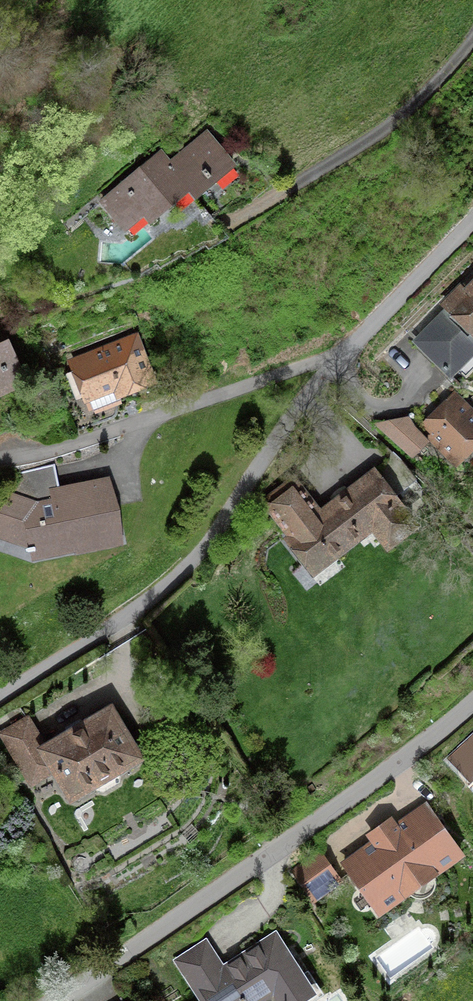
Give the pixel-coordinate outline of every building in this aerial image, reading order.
[(242,171),(209,133),(172,164),(163,153),(102,206),(130,238),(148,223),(154,231),(194,197),(201,205),(242,171)] [(411,335),(449,375),(472,353),(472,278),(411,335)] [(139,336),(71,361),(86,404),(118,393),(121,402),(158,389),(139,336)] [(11,346),(0,351),(0,400),(29,387),(11,346)] [(452,389),(419,425),(463,465),(472,455),(472,408),(452,389)] [(411,417),(378,423),(415,459),(433,443),(411,417)] [(18,473),(0,516),(0,547),(42,561),(127,548),(112,479),(58,491),(53,465),(18,473)] [(267,508),(288,535),(318,577),(348,555),(410,510),(379,468),(317,514),(296,486),(267,508)] [(0,729),(0,739),(27,789),(53,772),(74,808),(148,769),(115,705),(46,742),(29,710),(0,729)] [(446,759),(472,786),(472,733),(446,759)] [(374,844),(342,866),(378,922),(469,861),(427,803),(399,823),(392,813),(364,830),(374,844)] [(322,853),(293,872),(314,904),(343,885),(322,853)] [(173,964),(197,1000),(312,1000),(318,997),(278,934),(225,967),(209,941),(173,964)]
